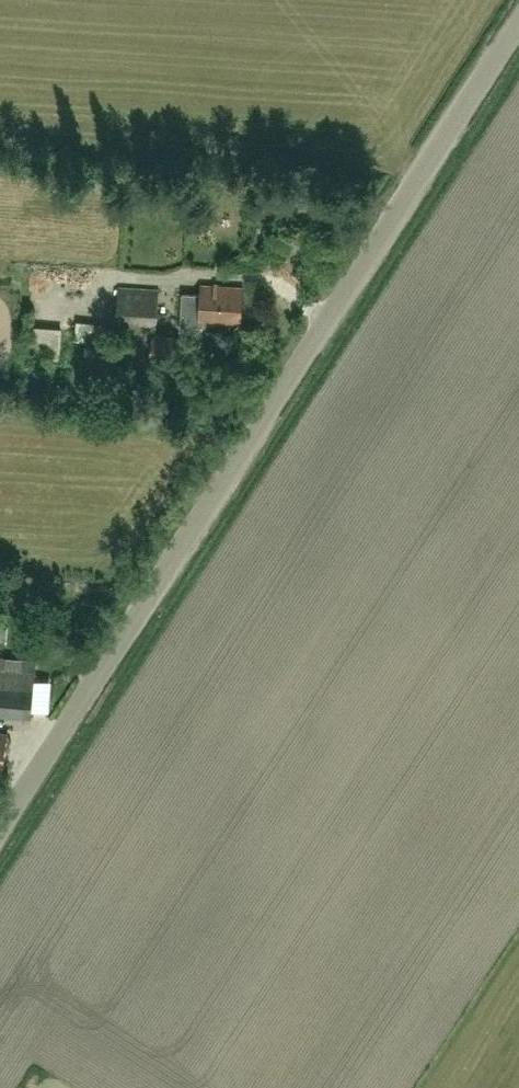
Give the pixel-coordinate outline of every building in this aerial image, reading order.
[(201,284),(201,294),(183,293),(181,330),(200,331),(200,322),(242,325),(244,287),(201,284)] [(116,328),(156,332),(159,289),(119,286),(116,328)] [(106,343),(109,326),(84,322),(81,339),(106,343)] [(69,341),(68,328),(37,329),(38,342),(69,341)] [(179,361),(180,337),(152,335),(150,359),(179,361)] [(0,658),(0,713),(31,715),(35,660),(0,658)] [(3,773),(9,731),(0,730),(0,772),(3,773)]
